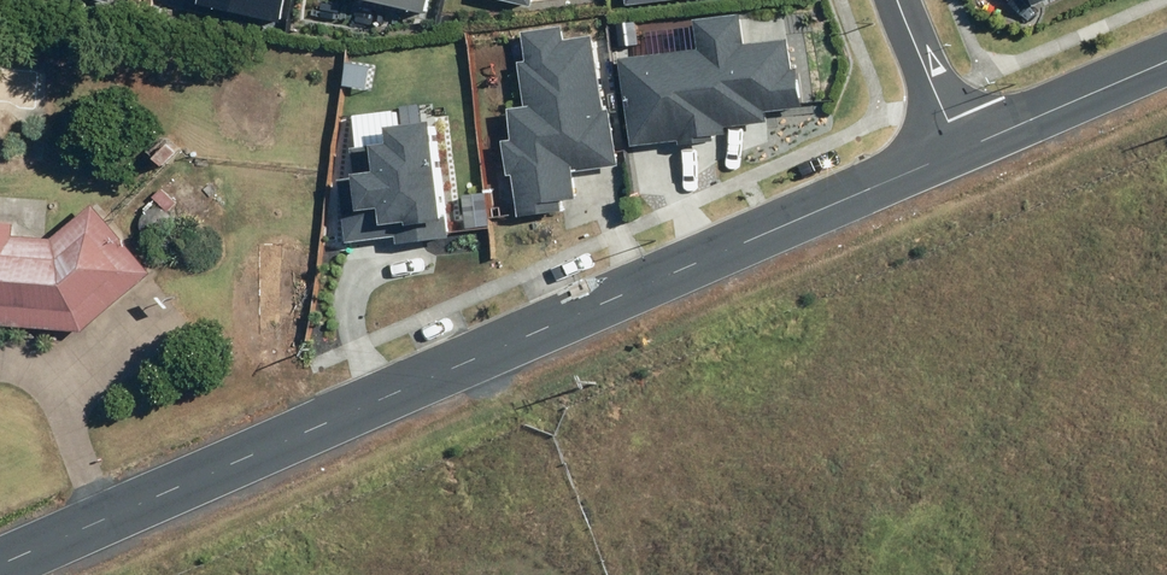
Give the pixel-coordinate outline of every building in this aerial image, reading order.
[(285,0),(197,0),(196,4),(281,22),(285,0)] [(424,13),(427,0),(369,0),(424,13)] [(739,14),(692,20),(696,49),(617,59),(629,146),(677,140),(677,145),(711,140),(711,136),(724,134),(723,128),(765,122),(764,112),(803,107),(798,69),(790,70),(786,39),(743,44),(739,14)] [(511,175),(517,216),(560,210),(559,199),(572,197),(568,170),(613,163),(595,33),(563,38),(561,25),(518,31),(523,60),(514,61),(520,106),(504,108),(509,140),(501,142),(505,175),(511,175)] [(449,238),(436,126),(429,127),(427,123),(383,128),(385,144),(349,148),(352,173),(349,174),(349,178),(336,179),(343,242),(394,237),(395,244),(449,238)] [(174,143),(159,158),(167,167),(183,152),(174,143)] [(163,188),(154,197),(169,212),(177,203),(163,188)] [(85,332),(155,273),(96,204),(56,239),(17,236),(18,224),(0,222),(0,326),(85,332)]
